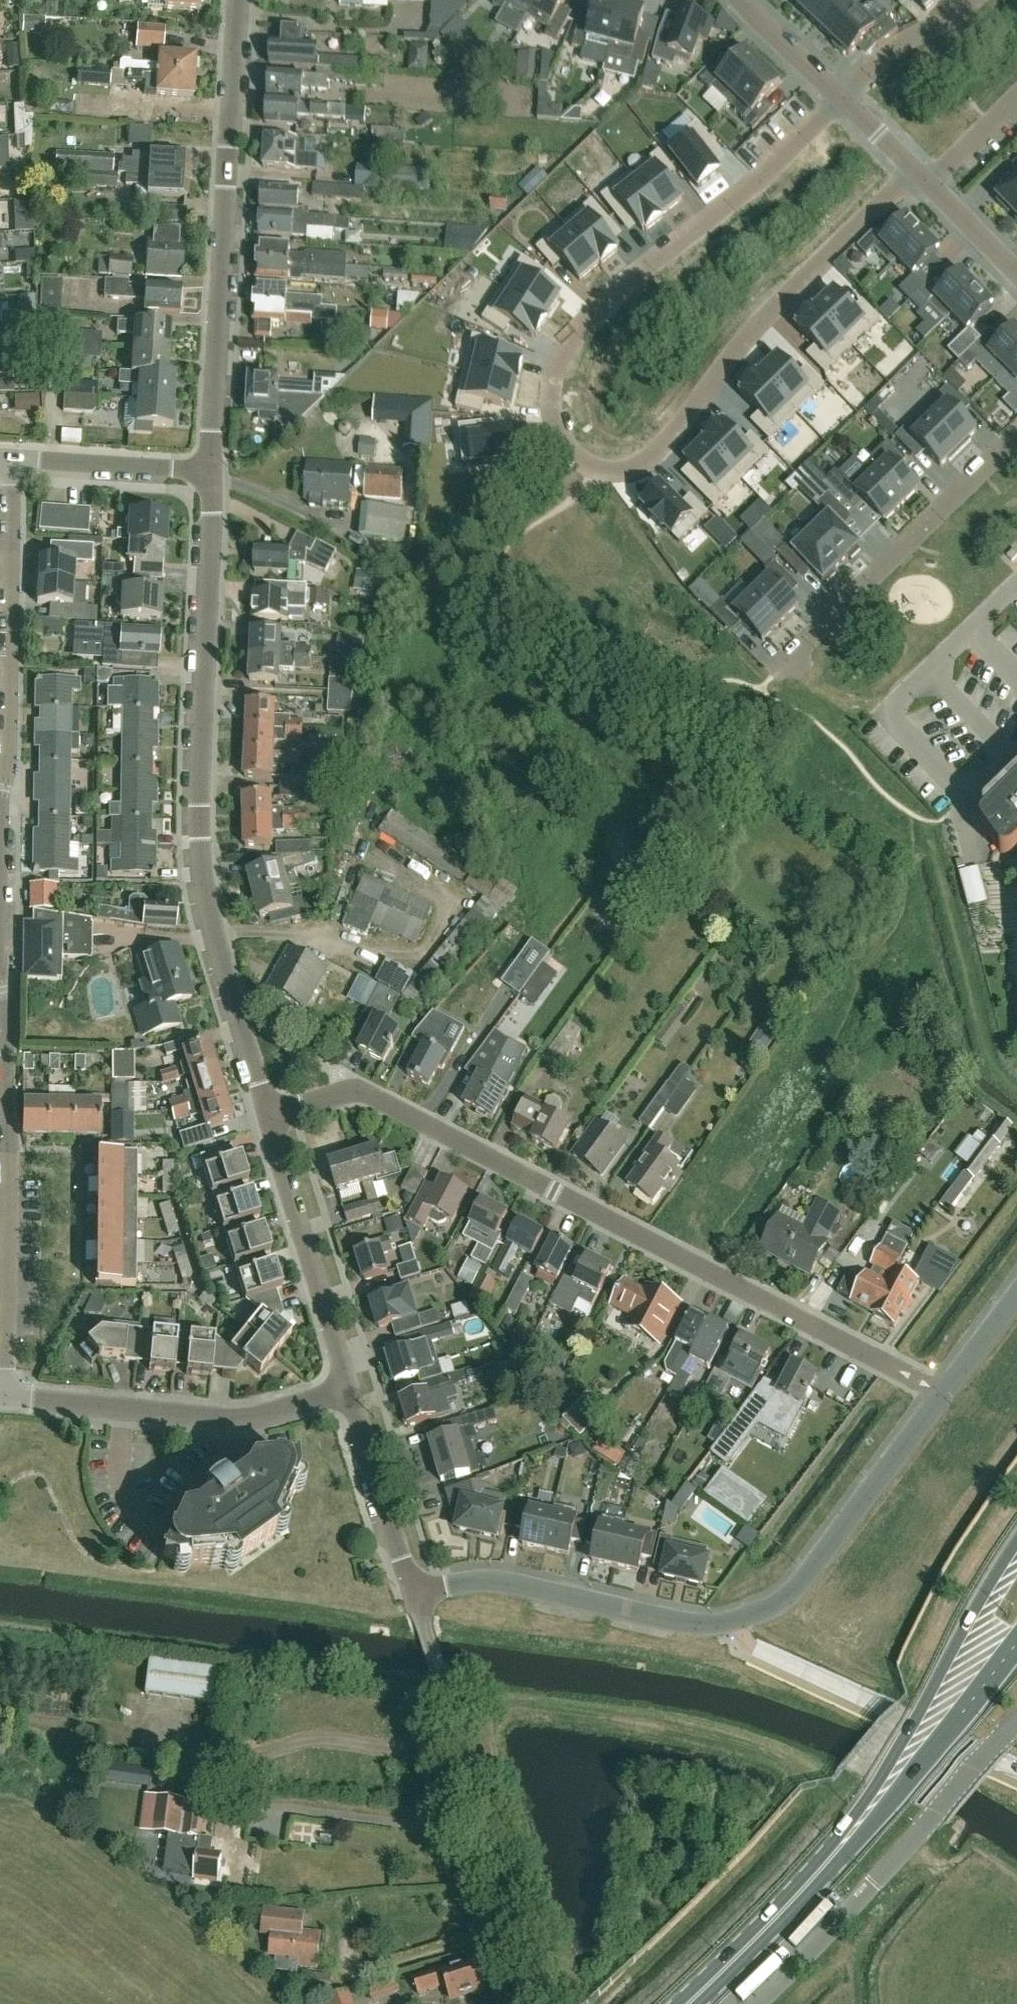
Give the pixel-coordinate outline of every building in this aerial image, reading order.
[(198,0),(147,0),(146,9),(197,11),(198,0)] [(538,0),(496,0),(493,5),(505,11),(510,1),(530,12),(528,17),(528,18),(538,0)] [(528,18),(549,29),(546,34),(557,41),(569,20),(558,14),(565,0),(538,0),(528,18)] [(622,2),(614,0),(607,0),(607,1),(602,0),(598,0),(591,27),(579,24),(572,47),(585,50),(586,44),(609,50),(607,56),(608,56),(622,2)] [(802,11),(812,0),(791,0),(802,11)] [(802,11),(818,26),(842,0),(812,0),(802,11)] [(833,41),(863,9),(863,8),(861,10),(851,0),(842,0),(818,26),(833,41)] [(926,12),(937,0),(913,0),(926,12)] [(636,6),(622,2),(608,56),(643,65),(649,42),(637,39),(644,11),(635,9),(636,6)] [(878,23),(863,9),(833,41),(835,43),(833,45),(844,56),(847,53),(849,56),(857,48),(867,37),(877,46),(878,47),(899,31),(884,17),(878,23)] [(702,21),(703,18),(689,12),(688,15),(684,13),(673,40),(659,35),(653,59),(674,68),(677,61),(690,66),(700,39),(707,42),(713,25),(702,21)] [(722,14),(717,29),(734,36),(737,30),(723,14),(722,14)] [(42,18),(23,17),(22,34),(41,35),(42,18)] [(271,65),(317,68),(336,70),(360,71),(361,61),(317,57),(318,46),(304,45),(305,28),(281,26),(280,43),(272,43),(272,45),(268,47),(268,52),(271,54),(271,65)] [(160,50),(162,30),(136,28),(134,48),(160,50)] [(728,104),(765,66),(755,55),(752,58),(746,51),(726,72),(717,64),(700,81),(710,90),(711,88),(728,104)] [(125,73),(192,77),(193,58),(156,55),(155,65),(131,64),(129,61),(123,60),(120,63),(119,72),(125,73)] [(776,76),(765,66),(728,104),(745,121),(744,122),(753,131),(770,114),(761,105),(780,84),(774,78),(776,76)] [(24,67),(24,94),(25,115),(36,115),(36,76),(35,76),(35,67),(24,67)] [(111,73),(78,70),(77,86),(110,88),(111,73)] [(385,88),(386,74),(360,72),(360,71),(336,70),(335,83),(355,84),(355,85),(385,88)] [(154,85),(153,96),(191,98),(192,77),(125,73),(125,83),(154,85)] [(326,91),(328,78),(270,73),(269,97),(301,100),(302,89),(326,91)] [(267,123),(297,125),(298,116),(364,121),(365,109),(268,102),(267,123)] [(582,111),(575,110),(562,122),(581,123),(582,111)] [(720,172),(716,167),(704,151),(713,144),(697,123),(666,148),(699,189),(720,172)] [(373,128),(372,140),(372,141),(395,143),(396,129),(373,128)] [(33,139),(7,138),(7,152),(32,152),(33,139)] [(297,141),(266,139),(265,156),(262,156),(262,163),(264,164),(264,168),(309,171),(318,172),(319,156),(315,156),(316,143),(307,142),(306,142),(297,141)] [(110,155),(56,152),(55,170),(113,174),(114,153),(111,153),(110,155)] [(653,164),(635,178),(664,216),(683,201),(666,180),(676,173),(660,153),(650,160),(653,164)] [(534,155),(535,170),(548,169),(548,154),(534,155)] [(139,161),(139,159),(134,159),(134,160),(122,160),(122,165),(119,165),(118,175),(125,175),(186,179),(187,158),(149,156),(148,161),(139,161)] [(357,186),(382,188),(383,168),(359,166),(357,186)] [(116,190),(117,175),(86,173),(85,186),(116,190)] [(185,199),(186,179),(125,175),(125,186),(147,187),(146,196),(185,199)] [(635,178),(632,175),(602,198),(617,218),(627,211),(643,232),(645,231),(647,232),(663,220),(662,218),(664,216),(635,178)] [(1015,214),(1016,213),(1016,179),(999,197),(1000,199),(997,202),(1009,214),(1012,211),(1015,214)] [(364,189),(314,185),(313,197),(363,201),(364,189)] [(272,210),(271,213),(309,216),(310,210),(298,210),(299,192),(263,189),(261,209),(272,210)] [(593,202),(566,225),(600,265),(602,267),(618,253),(616,251),(618,250),(600,229),(609,222),(593,202)] [(184,211),(162,210),(161,223),(183,225),(184,211)] [(293,237),(307,238),(307,242),(331,244),(332,231),(347,232),(348,219),(333,218),(324,218),(309,217),(309,216),(271,213),(271,214),(261,213),(260,235),(293,237)] [(891,266),(926,231),(912,218),(909,220),(907,218),(884,240),(875,231),(858,248),(867,257),(875,249),(891,266)] [(580,282),(600,265),(566,225),(564,227),(567,231),(550,245),(547,242),(537,251),(554,270),(563,262),(580,282)] [(177,228),(153,226),(152,242),(146,242),(144,276),(180,278),(182,244),(176,244),(177,228)] [(472,253),(488,232),(462,229),(459,252),(472,253)] [(926,231),(891,266),(891,267),(898,260),(914,276),(917,274),(940,251),(937,248),(940,246),(926,231)] [(259,243),(258,261),(315,265),(315,264),(347,267),(348,256),(307,253),(303,255),(290,254),(291,246),(259,243)] [(132,259),(109,256),(108,276),(131,278),(132,259)] [(523,259),(503,290),(547,318),(561,297),(538,283),(545,273),(523,259)] [(315,265),(258,261),(257,280),(288,283),(289,273),(300,274),(302,278),(346,281),(347,267),(315,264),(315,265)] [(938,295),(928,305),(946,322),(952,315),(978,290),(961,273),(938,295)] [(910,301),(927,285),(917,274),(914,276),(899,290),(910,301)] [(41,279),(39,312),(60,313),(62,280),(41,279)] [(103,298),(125,300),(142,301),(141,311),(177,314),(179,290),(126,286),(126,282),(104,280),(103,298)] [(256,284),(255,303),(323,307),(323,306),(323,299),(287,296),(288,286),(256,284)] [(927,285),(910,301),(921,312),(928,305),(938,295),(927,285)] [(503,290),(483,320),(504,335),(511,325),(533,339),(535,337),(537,338),(548,321),(546,320),(547,318),(503,290)] [(952,315),(968,332),(994,307),(978,290),(952,315)] [(816,310),(853,347),(881,320),(863,302),(854,311),(835,292),(816,310)] [(400,295),(399,314),(408,315),(421,296),(400,295)] [(337,307),(323,306),(323,307),(255,303),(253,322),(257,322),(256,338),(272,339),(273,323),(286,324),(286,314),(312,316),(312,321),(336,322),(337,307)] [(853,347),(816,310),(815,311),(813,310),(798,324),(800,326),(798,328),(816,347),(807,356),(825,375),(853,347)] [(134,336),(133,348),(169,351),(171,325),(135,322),(117,322),(116,335),(134,336)] [(989,353),(1006,370),(1016,359),(1016,330),(1015,328),(1002,341),(989,353)] [(68,331),(68,344),(101,346),(102,333),(68,331)] [(465,373),(516,385),(516,383),(519,384),(524,363),(521,363),(522,360),(496,354),(498,342),(473,337),(465,373)] [(967,353),(976,345),(970,339),(962,348),(967,353)] [(39,359),(38,343),(22,344),(23,360),(39,359)] [(101,346),(68,344),(67,357),(100,359),(101,346)] [(968,371),(985,354),(976,345),(959,362),(968,371)] [(169,351),(133,348),(131,373),(131,374),(140,374),(140,373),(167,376),(168,375),(169,351)] [(760,376),(797,414),(825,387),(807,368),(798,377),(779,358),(760,376)] [(1006,370),(1016,381),(1016,359),(1006,370)] [(131,373),(118,372),(118,385),(139,386),(138,399),(173,402),(175,375),(168,375),(167,376),(140,373),(140,374),(131,374),(131,373)] [(465,373),(456,409),(481,415),(484,403),(510,409),(516,385),(465,373)] [(249,385),(249,393),(297,396),(306,397),(307,384),(298,384),(280,383),(280,376),(250,374),(250,375),(246,377),(245,383),(249,385)] [(314,374),(313,397),(321,398),(325,398),(346,377),(314,374)] [(797,414),(760,376),(759,378),(757,376),(742,391),(744,393),(742,395),(761,414),(751,423),(770,441),(797,414)] [(65,381),(63,394),(98,396),(99,383),(65,381)] [(927,417),(961,452),(971,442),(969,439),(976,432),(962,417),(956,412),(965,403),(949,386),(939,395),(944,400),(927,417)] [(306,417),(321,398),(313,397),(306,397),(297,396),(249,393),(248,400),(244,402),(244,409),(248,411),(248,412),(262,413),(262,419),(263,421),(276,422),(278,420),(296,421),(301,425),(306,417)] [(98,396),(63,394),(62,411),(92,413),(97,408),(98,396)] [(173,402),(138,399),(135,433),(151,434),(152,426),(172,428),(173,402)] [(431,403),(412,402),(410,421),(415,421),(414,427),(429,428),(431,403)] [(921,447),(926,452),(941,467),(948,460),(950,462),(961,452),(927,417),(910,434),(904,429),(895,438),(912,455),(921,447)] [(485,424),(459,427),(463,466),(516,461),(513,434),(486,437),(485,424)] [(705,443),(742,481),(770,453),(752,435),(743,444),(724,425),(722,427),(720,425),(705,440),(707,441),(705,443)] [(88,445),(88,431),(66,431),(66,445),(88,445)] [(381,459),(381,442),(364,442),(364,459),(381,459)] [(867,470),(866,470),(901,506),(918,490),(898,469),(907,461),(888,442),(872,458),(878,465),(870,473),(867,470)] [(742,481),(705,443),(687,461),(705,480),(696,490),(714,508),(742,481)] [(349,503),(350,497),(352,465),(309,461),(306,500),(349,503)] [(800,472),(807,479),(812,474),(805,467),(800,472)] [(367,468),(364,497),(401,500),(404,471),(367,468)] [(901,506),(866,470),(850,486),(836,471),(825,482),(855,512),(864,502),(884,523),(901,506)] [(681,507),(661,486),(647,499),(649,501),(643,507),(651,514),(649,516),(664,531),(666,530),(680,544),(709,515),(691,497),(681,507)] [(858,548),(859,547),(843,530),(852,520),(829,496),(818,507),(822,511),(805,527),(841,564),(849,557),(852,560),(861,552),(858,548)] [(90,508),(41,505),(39,529),(89,533),(90,508)] [(364,507),(361,537),(403,541),(406,511),(364,507)] [(118,531),(117,541),(129,542),(165,544),(166,516),(131,514),(130,532),(118,531)] [(759,540),(770,529),(763,522),(752,533),(759,540)] [(841,564),(805,527),(804,528),(808,531),(791,547),(788,544),(777,554),(797,575),(806,565),(823,582),(825,581),(828,584),(836,575),(833,572),(841,564)] [(742,543),(750,552),(760,542),(752,534),(742,543)] [(135,561),(134,578),(162,580),(165,544),(129,542),(128,561),(135,561)] [(1004,556),(1016,568),(1016,567),(1016,543),(1004,556)] [(40,560),(38,582),(73,583),(75,545),(67,544),(66,561),(40,560)] [(311,554),(307,551),(256,549),(255,572),(289,574),(289,563),(305,563),(326,572),(336,554),(316,544),(311,554)] [(781,624),(799,606),(780,587),(789,578),(774,563),(747,589),(781,624)] [(359,592),(372,594),(376,574),(358,571),(356,581),(361,582),(359,592)] [(131,578),(117,577),(115,603),(121,609),(120,617),(160,619),(162,591),(131,590),(131,578)] [(72,606),(73,583),(38,582),(37,604),(49,604),(61,605),(60,620),(86,622),(87,606),(72,606)] [(700,601),(710,591),(702,583),(691,593),(700,601)] [(308,586),(282,585),(281,596),(254,595),(253,618),(288,620),(289,609),(306,610),(308,586)] [(725,601),(711,614),(731,634),(744,622),(763,642),(781,624),(747,589),(746,590),(749,593),(733,609),(725,601)] [(318,592),(318,607),(332,607),(333,593),(318,592)] [(36,632),(59,633),(60,621),(37,619),(36,632)] [(143,656),(158,656),(159,632),(122,630),(122,629),(107,629),(107,627),(76,626),(76,642),(103,643),(102,669),(143,670),(143,656)] [(251,655),(284,657),(312,659),(312,649),(296,648),(296,646),(281,646),(282,633),(252,632),(251,655)] [(362,642),(343,637),(340,636),(336,648),(339,649),(336,660),(361,661),(364,643),(362,643),(362,642)] [(312,659),(284,657),(251,655),(250,681),(279,682),(280,669),(295,670),(295,669),(312,670),(312,659)] [(108,680),(110,674),(110,671),(97,670),(97,682),(102,682),(108,680)] [(35,683),(35,708),(69,709),(69,692),(78,692),(78,681),(35,680),(35,683)] [(330,680),(329,692),(354,693),(356,682),(353,681),(330,680)] [(122,710),(151,710),(156,710),(157,686),(157,682),(114,682),(114,690),(108,690),(108,708),(122,708),(122,710)] [(329,692),(329,702),(352,703),(354,693),(329,692)] [(309,701),(309,717),(326,717),(326,702),(309,701)] [(352,703),(329,702),(328,712),(345,713),(350,714),(352,703)] [(248,704),(247,728),(303,731),(304,721),(291,721),(291,718),(275,718),(275,705),(248,704)] [(35,728),(35,736),(69,736),(69,709),(35,708),(35,709),(40,709),(40,728),(35,728)] [(122,710),(122,737),(156,738),(156,729),(151,729),(151,710),(122,710)] [(247,728),(246,753),(273,754),(274,743),(286,743),(286,741),(303,741),(303,731),(247,728)] [(68,764),(68,754),(78,754),(78,736),(69,736),(35,736),(34,745),(40,745),(39,763),(68,764)] [(122,737),(122,764),(150,765),(151,745),(156,745),(156,738),(122,737)] [(245,777),(272,778),(272,767),(286,768),(286,766),(302,766),(302,755),(273,754),(246,753),(245,777)] [(34,782),(34,791),(68,791),(68,764),(39,763),(39,782),(34,782)] [(150,784),(150,765),(122,764),(121,792),(156,792),(156,784),(150,784)] [(281,778),(280,788),(301,788),(301,778),(281,778)] [(1012,791),(982,821),(981,824),(982,828),(998,851),(1003,855),(1009,855),(1015,852),(1016,850),(1016,787),(1012,791)] [(301,799),(301,788),(280,788),(280,799),(301,799)] [(67,819),(68,791),(34,791),(34,799),(39,799),(39,818),(67,819)] [(121,792),(121,819),(150,819),(150,800),(156,800),(156,792),(121,792)] [(271,796),(270,796),(244,796),(245,822),(302,820),(302,810),(285,810),(285,809),(272,809),(271,796)] [(485,899),(403,998),(419,1011),(515,893),(502,882),(500,883),(392,812),(380,831),(485,899)] [(33,836),(33,845),(67,846),(67,819),(39,818),(39,836),(33,836)] [(121,819),(120,846),(155,847),(155,838),(149,837),(150,819),(121,819)] [(245,847),(272,846),(273,846),(272,833),(285,833),(285,831),(302,831),(302,820),(245,822),(245,847)] [(277,844),(277,857),(302,856),(311,856),(311,843),(277,844)] [(33,845),(33,846),(33,870),(32,870),(32,874),(76,874),(76,862),(67,862),(67,846),(33,845)] [(154,871),(155,847),(120,846),(120,863),(112,863),(111,874),(155,875),(155,871),(154,871)] [(971,860),(981,890),(1001,883),(991,853),(971,860)] [(311,856),(302,856),(277,857),(279,866),(250,873),(256,896),(286,889),(299,886),(295,872),(315,865),(312,856),(311,856)] [(347,920),(345,924),(344,927),(367,937),(371,925),(416,945),(433,908),(365,877),(352,910),(350,909),(348,914),(349,914),(347,920)] [(54,887),(31,886),(32,909),(54,910),(54,887)] [(325,913),(325,901),(289,900),(286,889),(256,896),(261,918),(290,911),(292,921),(297,920),(299,927),(318,922),(317,915),(325,913)] [(128,902),(127,908),(125,908),(124,910),(99,905),(96,919),(107,922),(142,927),(173,929),(173,922),(177,919),(177,914),(174,911),(174,910),(144,908),(144,903),(141,900),(131,899),(128,902)] [(93,922),(63,917),(32,912),(32,937),(24,937),(24,979),(62,979),(63,957),(92,957),(93,922)] [(611,914),(607,921),(621,929),(625,921),(611,914)] [(533,942),(512,970),(530,983),(544,964),(551,955),(533,942)] [(171,1004),(190,998),(174,947),(138,958),(153,1006),(133,1012),(141,1036),(178,1025),(171,1004)] [(305,1010),(328,969),(290,948),(267,988),(305,1010)] [(368,1009),(379,987),(361,978),(350,999),(368,1009)] [(539,1004),(555,989),(545,978),(529,993),(539,1004)] [(368,1009),(378,1015),(359,1050),(384,1063),(391,1050),(392,1051),(394,1047),(393,1046),(400,1032),(386,1025),(389,1020),(386,1019),(398,996),(380,986),(379,987),(368,1009)] [(443,1071),(454,1050),(440,1042),(451,1021),(434,1012),(416,1034),(412,1040),(424,1046),(408,1076),(429,1087),(439,1069),(443,1071)] [(570,1023),(545,1058),(559,1066),(567,1058),(581,1031),(570,1023)] [(765,1052),(777,1034),(766,1026),(753,1044),(765,1052)] [(504,1050),(510,1040),(495,1029),(487,1041),(469,1067),(480,1072),(472,1087),(474,1089),(465,1105),(492,1119),(507,1091),(523,1060),(504,1050)] [(189,1075),(214,1067),(207,1044),(182,1052),(185,1064),(179,1066),(182,1077),(189,1075)] [(132,1082),(132,1054),(110,1054),(110,1082),(132,1082)] [(33,1073),(34,1056),(23,1056),(23,1072),(33,1073)] [(59,1073),(59,1057),(49,1057),(48,1073),(59,1073)] [(91,1074),(92,1057),(75,1057),(74,1074),(91,1074)] [(170,1112),(223,1096),(214,1067),(189,1075),(190,1080),(185,1082),(188,1092),(182,1094),(183,1098),(167,1103),(170,1112)] [(178,1080),(178,1078),(176,1070),(159,1075),(162,1085),(178,1080)] [(685,1082),(678,1091),(666,1108),(677,1115),(696,1089),(685,1082)] [(129,1113),(129,1084),(111,1083),(110,1094),(111,1113),(129,1113)] [(678,1091),(668,1084),(640,1123),(650,1130),(666,1108),(678,1091)] [(48,1104),(48,1137),(73,1138),(74,1104),(74,1090),(48,1090),(48,1104)] [(973,1094),(966,1103),(990,1121),(997,1112),(973,1094)] [(223,1096),(170,1112),(173,1122),(188,1117),(189,1119),(201,1115),(205,1128),(231,1120),(223,1096)] [(545,1107),(528,1099),(514,1127),(534,1137),(533,1140),(544,1146),(546,1149),(550,1151),(553,1151),(556,1153),(570,1126),(556,1119),(562,1107),(560,1101),(555,1099),(549,1100),(548,1102),(545,1107)] [(22,1104),(22,1137),(48,1137),(48,1104),(22,1104)] [(99,1138),(100,1105),(74,1104),(73,1138),(99,1138)] [(131,1144),(131,1116),(112,1116),(112,1144),(131,1144)] [(1013,1128),(1006,1122),(942,1207),(950,1214),(1001,1146),(999,1146),(1013,1128)] [(626,1144),(614,1135),(598,1124),(574,1156),(602,1177),(626,1144)] [(989,1139),(980,1133),(974,1141),(971,1139),(958,1157),(969,1165),(989,1139)] [(644,1164),(629,1185),(639,1193),(641,1196),(644,1196),(645,1198),(647,1201),(650,1201),(653,1203),(664,1188),(670,1193),(682,1176),(676,1172),(679,1168),(664,1156),(671,1146),(660,1137),(642,1162),(644,1164)] [(211,1193),(242,1183),(247,1182),(240,1157),(234,1159),(230,1146),(199,1156),(203,1169),(211,1193)] [(396,1155),(382,1160),(378,1148),(354,1156),(362,1184),(368,1203),(372,1218),(383,1214),(373,1181),(401,1172),(396,1155)] [(149,1170),(162,1171),(163,1151),(149,1151),(149,1170)] [(136,1155),(98,1155),(97,1177),(136,1177),(136,1155)] [(362,1184),(354,1156),(329,1164),(338,1192),(362,1184)] [(174,1161),(163,1161),(162,1177),(174,1177),(174,1161)] [(97,1198),(136,1199),(136,1177),(97,1177),(97,1198)] [(174,1177),(162,1177),(162,1192),(173,1192),(174,1177)] [(438,1192),(427,1187),(409,1221),(424,1228),(429,1219),(439,1224),(445,1222),(447,1220),(452,1223),(467,1194),(464,1193),(457,1187),(453,1187),(443,1182),(438,1192)] [(246,1195),(242,1183),(211,1193),(215,1204),(214,1205),(222,1229),(253,1219),(259,1217),(251,1193),(246,1195)] [(97,1220),(136,1221),(136,1199),(97,1198),(97,1220)] [(164,1220),(174,1217),(169,1202),(159,1206),(164,1220)] [(463,1236),(481,1245),(473,1260),(487,1267),(495,1253),(494,1252),(501,1238),(497,1236),(507,1215),(481,1202),(463,1236)] [(372,1218),(368,1203),(343,1210),(348,1225),(372,1218)] [(783,1208),(778,1218),(762,1250),(764,1251),(764,1250),(795,1266),(794,1267),(811,1275),(827,1243),(825,1242),(840,1213),(819,1203),(804,1231),(794,1226),(799,1217),(783,1208)] [(174,1217),(164,1220),(169,1235),(178,1232),(174,1217)] [(391,1223),(397,1242),(414,1236),(407,1217),(391,1223)] [(233,1264),(264,1255),(270,1253),(262,1229),(257,1230),(253,1219),(222,1229),(226,1240),(225,1240),(233,1264)] [(97,1220),(97,1242),(135,1242),(136,1221),(97,1220)] [(532,1256),(532,1255),(543,1234),(540,1232),(541,1230),(541,1228),(534,1224),(532,1225),(530,1227),(518,1221),(507,1241),(508,1242),(494,1269),(505,1276),(519,1249),(532,1256)] [(911,1239),(906,1236),(891,1229),(872,1266),(875,1268),(871,1277),(867,1275),(861,1285),(846,1277),(838,1294),(873,1313),(896,1270),(908,1247),(907,1247),(911,1239)] [(385,1255),(393,1253),(389,1239),(373,1244),(374,1247),(355,1253),(364,1283),(391,1274),(385,1255)] [(556,1281),(573,1249),(553,1239),(537,1271),(556,1281)] [(97,1242),(97,1264),(135,1264),(135,1242),(97,1242)] [(183,1246),(173,1249),(177,1264),(188,1260),(183,1246)] [(896,1270),(873,1313),(876,1315),(875,1317),(884,1322),(885,1319),(895,1324),(903,1309),(905,1310),(919,1283),(923,1285),(940,1253),(930,1247),(913,1279),(896,1270)] [(244,1300),(245,1300),(276,1290),(281,1288),(273,1264),(268,1266),(264,1255),(233,1264),(237,1276),(244,1300)] [(579,1273),(569,1268),(556,1293),(549,1305),(572,1316),(580,1300),(592,1306),(612,1269),(587,1256),(579,1273)] [(188,1260),(177,1264),(182,1279),(192,1275),(188,1260)] [(462,1278),(473,1284),(483,1267),(471,1260),(462,1278)] [(417,1262),(397,1268),(402,1282),(421,1276),(417,1262)] [(97,1264),(96,1286),(135,1286),(135,1264),(97,1264)] [(517,1314),(534,1281),(523,1275),(506,1309),(517,1314)] [(470,1299),(473,1300),(485,1306),(496,1284),(481,1277),(470,1299)] [(660,1343),(680,1305),(648,1288),(644,1294),(624,1283),(613,1304),(634,1315),(628,1326),(660,1343)] [(408,1285),(407,1285),(389,1290),(391,1295),(371,1301),(379,1328),(417,1317),(408,1285)] [(283,1313),(276,1290),(245,1300),(245,1301),(259,1312),(244,1331),(274,1355),(290,1336),(275,1323),(283,1313)] [(457,1308),(459,1319),(475,1315),(473,1304),(457,1308)] [(418,1316),(418,1317),(421,1328),(441,1322),(437,1310),(418,1316)] [(682,1372),(690,1359),(691,1360),(695,1353),(712,1322),(693,1312),(677,1344),(666,1364),(667,1373),(678,1379),(682,1372)] [(713,1363),(712,1362),(728,1330),(712,1322),(695,1353),(691,1360),(709,1369),(713,1363)] [(100,1358),(136,1362),(139,1329),(127,1328),(127,1326),(101,1323),(100,1332),(79,1350),(90,1364),(97,1359),(97,1360),(100,1358)] [(152,1331),(139,1329),(136,1362),(149,1363),(148,1368),(174,1371),(174,1365),(177,1333),(152,1330),(152,1331)] [(425,1344),(432,1342),(439,1340),(436,1330),(402,1340),(395,1342),(398,1352),(387,1356),(388,1359),(392,1370),(389,1372),(392,1380),(395,1381),(396,1383),(419,1376),(420,1382),(435,1378),(425,1344)] [(259,1374),(274,1355),(244,1331),(230,1349),(215,1337),(214,1337),(211,1369),(236,1372),(244,1362),(259,1374)] [(211,1369),(214,1337),(214,1336),(189,1334),(177,1333),(174,1365),(186,1367),(185,1372),(211,1375),(211,1369)] [(728,1362),(721,1358),(707,1386),(722,1394),(731,1377),(751,1387),(768,1352),(740,1338),(728,1362)] [(793,1364),(781,1388),(778,1393),(762,1384),(712,1451),(727,1463),(758,1422),(786,1436),(817,1376),(793,1364)] [(678,1379),(670,1392),(679,1397),(691,1377),(682,1372),(678,1379)] [(435,1378),(420,1382),(417,1383),(420,1393),(400,1399),(408,1426),(436,1418),(429,1397),(454,1390),(449,1374),(435,1378)] [(580,1435),(600,1415),(584,1398),(562,1418),(580,1435)] [(497,1421),(494,1410),(471,1416),(444,1424),(447,1435),(430,1439),(436,1464),(442,1483),(481,1470),(472,1440),(477,1438),(474,1428),(497,1421)] [(635,1461),(630,1457),(629,1457),(621,1469),(627,1473),(635,1461)] [(222,1486),(222,1484),(219,1485),(216,1487),(213,1488),(211,1490),(208,1492),(206,1494),(204,1497),(205,1497),(212,1507),(204,1512),(191,1515),(180,1517),(161,1557),(174,1563),(186,1562),(186,1568),(222,1565),(232,1558),(235,1563),(273,1536),(270,1531),(280,1524),(295,1492),(289,1489),(294,1479),(293,1465),(250,1468),(244,1478),(236,1490),(229,1495),(222,1486)] [(722,1478),(709,1497),(726,1509),(749,1524),(754,1516),(751,1514),(758,1503),(739,1490),(722,1478)] [(497,1535),(502,1536),(507,1515),(502,1514),(503,1510),(477,1504),(471,1483),(446,1492),(457,1530),(496,1539),(497,1535)] [(523,1545),(546,1550),(556,1506),(555,1506),(554,1511),(521,1503),(516,1528),(526,1531),(523,1545)] [(556,1506),(546,1550),(569,1555),(572,1541),(582,1544),(587,1523),(576,1521),(579,1512),(556,1506)] [(616,1566),(626,1522),(603,1517),(601,1526),(591,1524),(586,1544),(596,1547),(593,1561),(616,1566)] [(627,1523),(626,1522),(616,1566),(639,1572),(642,1557),(652,1560),(658,1535),(626,1527),(627,1523)] [(708,1560),(706,1559),(670,1551),(673,1539),(662,1536),(656,1561),(666,1563),(663,1577),(702,1586),(708,1560)] [(224,1673),(151,1663),(147,1694),(220,1704),(224,1673)] [(110,1763),(108,1780),(151,1786),(154,1768),(110,1763)] [(149,1796),(147,1810),(158,1812),(155,1832),(155,1833),(169,1835),(164,1872),(173,1873),(195,1876),(195,1877),(219,1880),(222,1856),(211,1855),(211,1852),(213,1841),(201,1839),(206,1803),(160,1797),(149,1796)] [(305,1916),(275,1913),(270,1955),(277,1956),(276,1965),(316,1970),(321,1935),(302,1933),(305,1916)] [(438,1971),(414,1979),(419,1995),(439,1989),(438,1987),(447,1985),(452,2000),(484,1990),(483,1986),(486,1985),(483,1976),(480,1977),(476,1963),(454,1970),(453,1968),(438,1973),(438,1971)] [(304,1973),(302,1989),(330,1993),(332,1977),(304,1973)] [(384,1993),(380,1982),(368,1986),(372,1996),(384,1993)] [(329,1998),(330,2003),(352,2003),(348,1992),(329,1998)]
